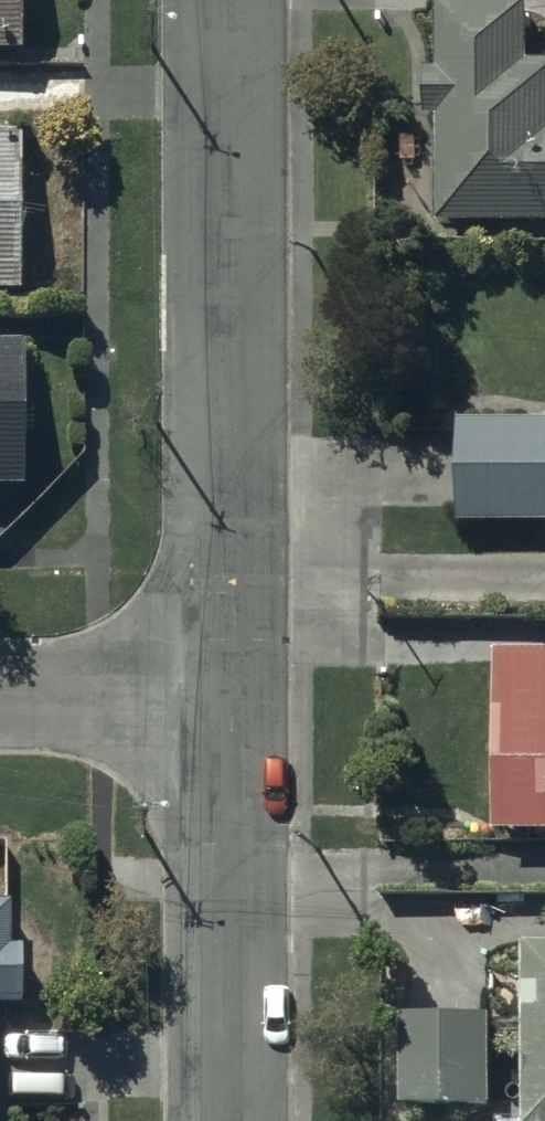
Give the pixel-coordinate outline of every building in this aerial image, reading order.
[(13,64),(13,0),(0,0),(0,64),(13,64)] [(525,71),(524,17),(440,17),(440,28),(440,77),(425,77),(426,127),(440,127),(441,217),(441,231),(544,231),(544,71),(525,71)] [(0,152),(0,305),(14,305),(14,152),(0,152)] [(0,359),(0,501),(21,501),(20,359),(0,359)] [(460,529),(460,534),(544,533),(544,430),(460,431),(460,529)] [(498,663),(497,840),(544,840),(544,663),(498,663)] [(21,1013),(22,962),(6,962),(7,909),(0,909),(0,1012),(21,1013)] [(527,957),(527,1120),(544,1120),(544,958),(527,957)] [(490,1025),(404,1023),(402,1114),(489,1115),(490,1025)]
